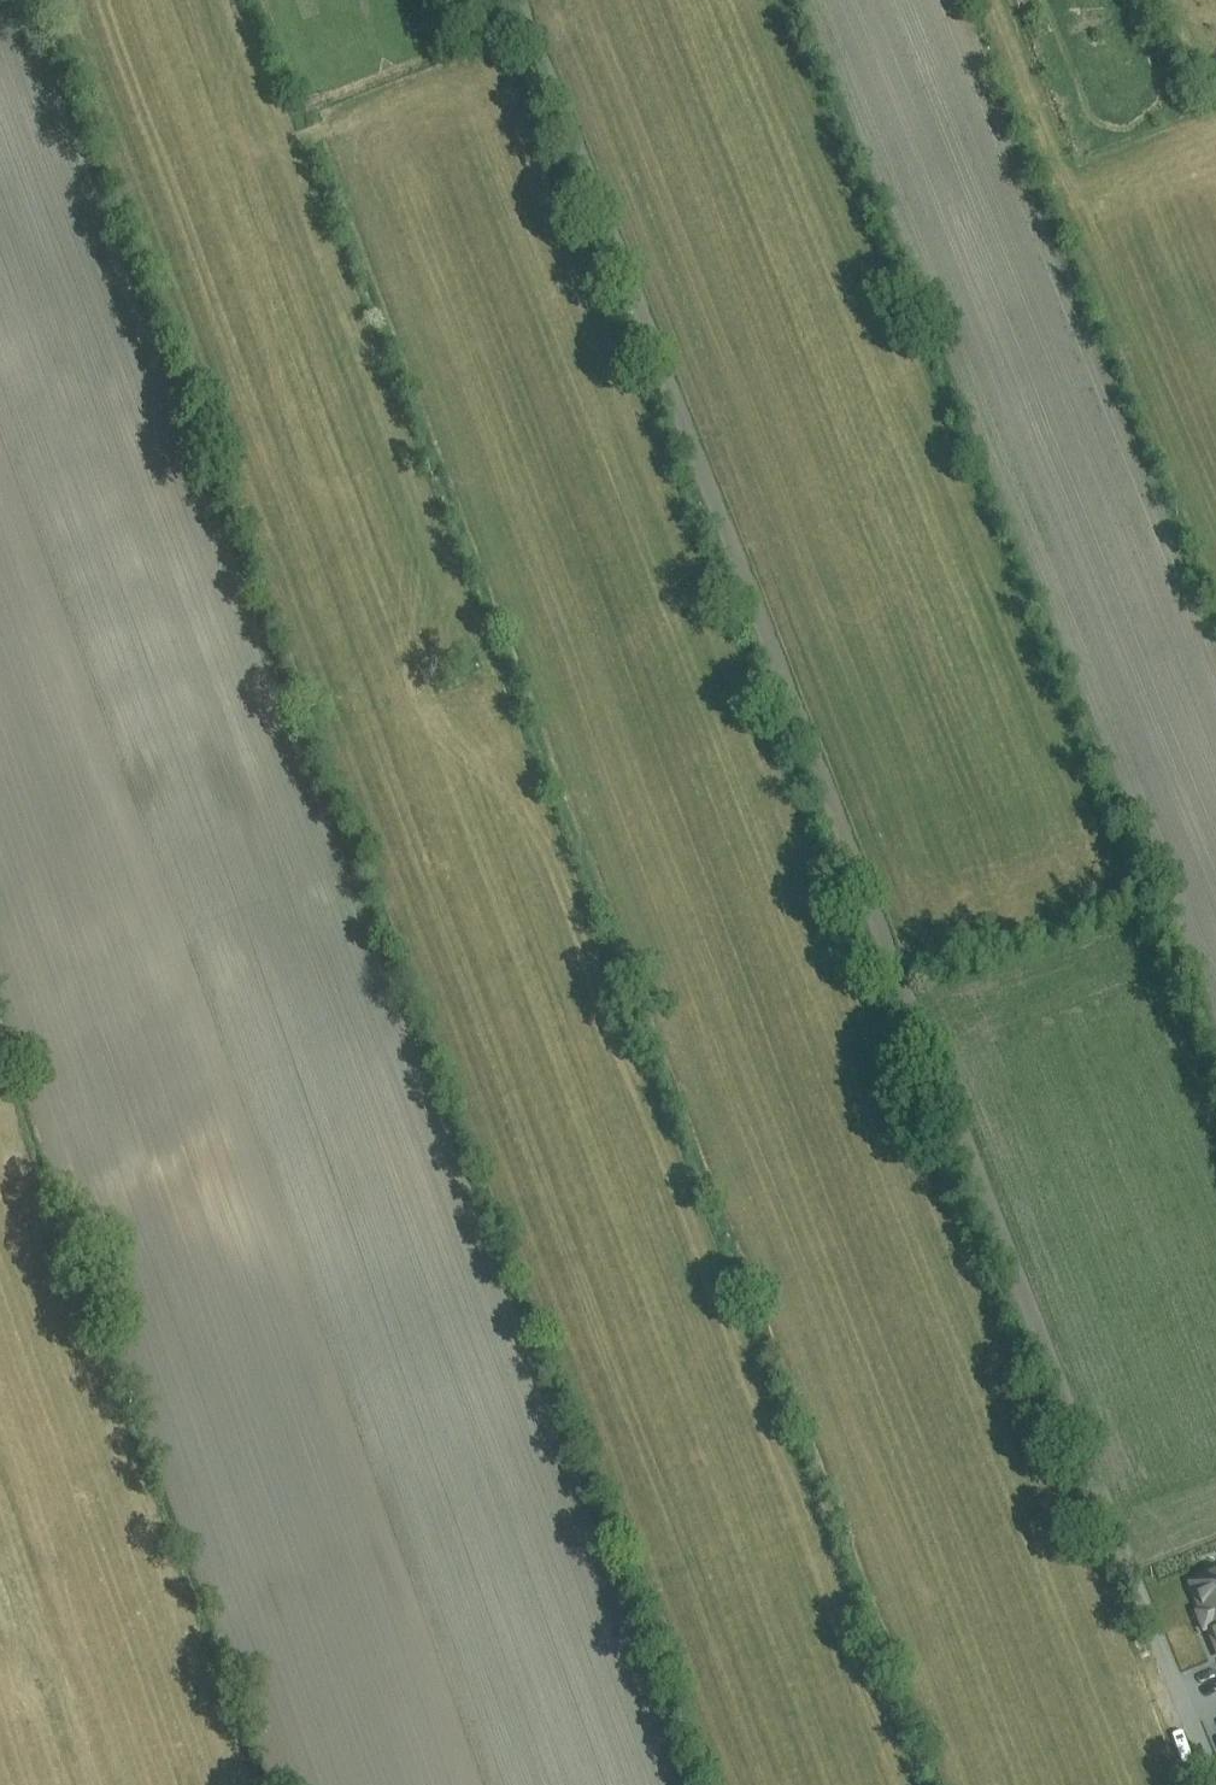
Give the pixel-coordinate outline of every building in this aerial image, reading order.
[(1204,1613),(1200,1615),(1206,1631),(1211,1630),(1215,1642),(1215,1573),(1209,1576),(1210,1579),(1193,1586),(1204,1613)]
